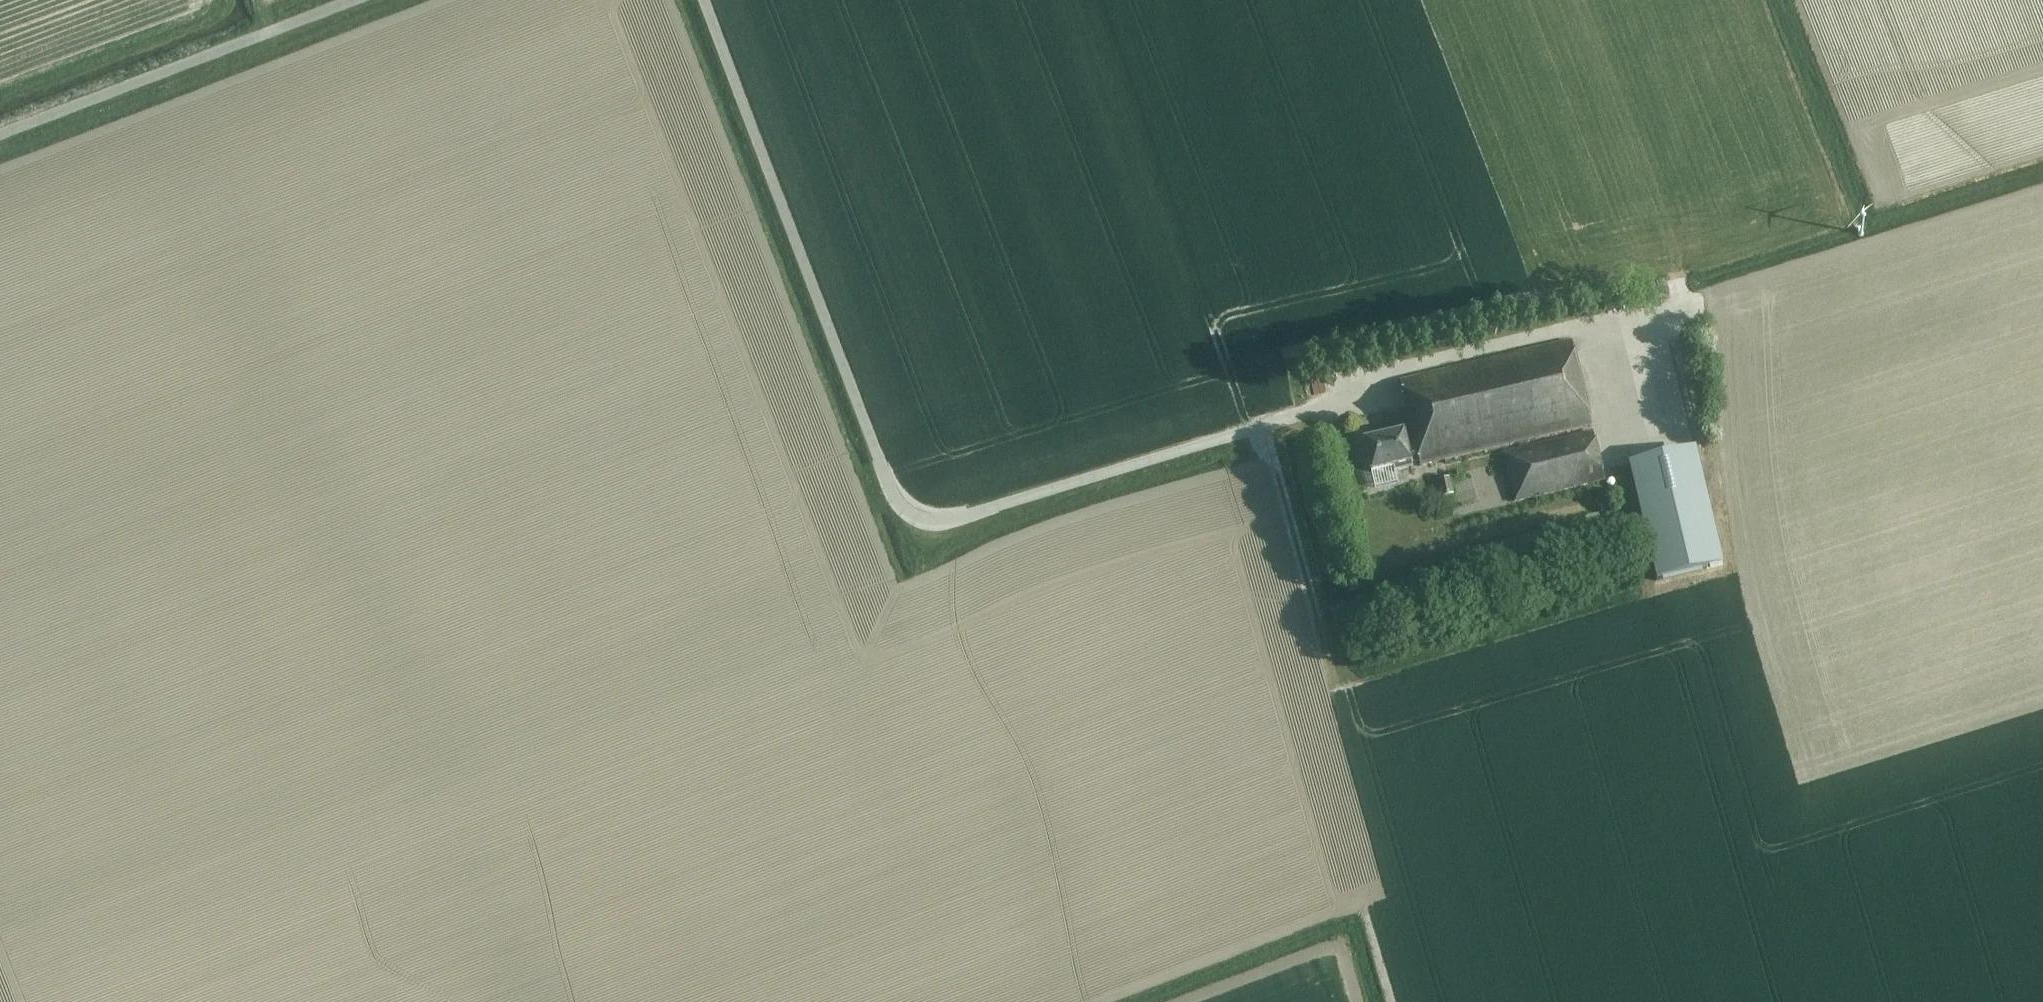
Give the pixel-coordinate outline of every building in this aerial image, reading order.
[(1419,463),(1420,468),(1592,427),(1572,342),(1400,383),(1413,439),(1405,441),(1404,433),(1388,437),(1387,433),(1375,436),(1376,440),(1363,443),(1371,475),(1394,469),(1395,473),(1412,469),(1411,465),(1419,463)] [(1605,481),(1593,432),(1502,454),(1515,504),(1605,481)] [(1677,452),(1628,463),(1631,475),(1651,559),(1656,580),(1705,568),(1677,452)] [(1455,495),(1450,477),(1438,480),(1442,498),(1455,495)]
